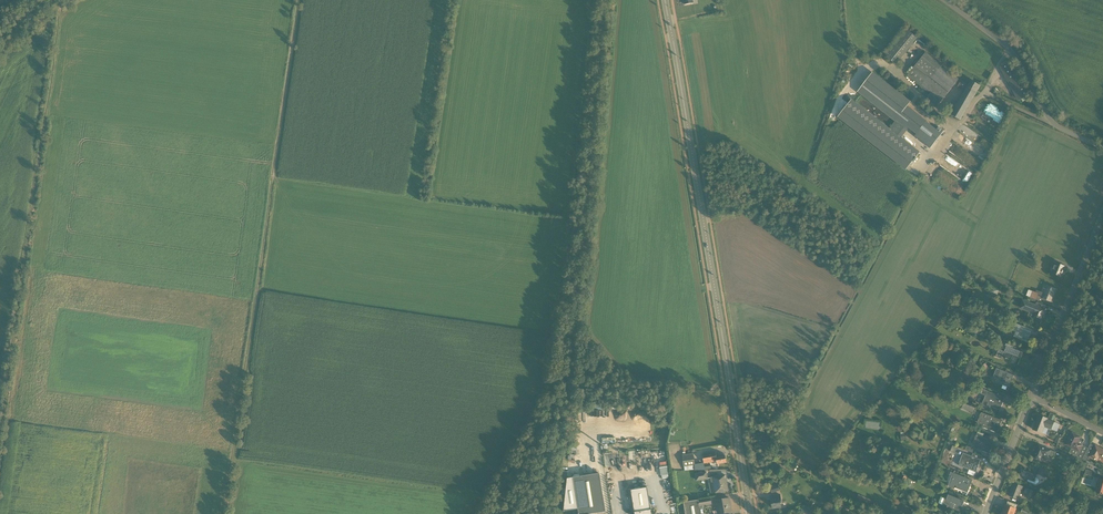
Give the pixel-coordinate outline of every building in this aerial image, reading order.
[(917,38),(906,30),(885,56),(896,65),(917,38)] [(942,100),(955,84),(958,86),(957,88),(964,92),(957,104),(954,102),(947,113),(960,120),(980,86),(971,81),(968,85),(959,79),(926,52),(907,76),(930,93),(927,97),(938,105),(942,100)] [(1029,96),(1010,62),(999,68),(1018,102),(1021,100),(1022,102),(1028,99),(1026,97),(1029,96)] [(837,118),(905,170),(920,152),(902,138),(908,129),(915,135),(914,137),(930,149),(944,131),(941,129),(939,132),(926,122),(927,121),(908,106),(911,102),(873,72),(857,93),(894,122),(889,128),(851,99),(837,118)] [(1053,269),(1051,274),(1060,277),(1063,270),(1066,272),(1067,268),(1052,262),(1050,268),(1053,269)] [(997,298),(1000,289),(991,287),(988,296),(997,298)] [(1029,290),(1026,295),(1040,301),(1041,298),(1050,302),(1055,291),(1046,287),(1043,294),(1036,291),(1035,293),(1029,290)] [(1040,322),(1045,310),(1022,300),(1018,309),(1029,313),(1027,317),(1040,322)] [(1020,328),(1011,325),(1008,332),(1016,335),(1014,341),(1027,346),(1033,330),(1021,325),(1020,328)] [(998,349),(996,355),(1001,357),(1011,361),(1013,356),(1020,358),(1022,352),(1015,350),(1016,348),(1004,343),(1001,350),(998,349)] [(1001,370),(997,369),(993,379),(997,380),(996,383),(1009,388),(1010,385),(1014,376),(1001,370)] [(1005,399),(987,391),(982,404),(1000,411),(1005,399)] [(981,413),(976,425),(997,433),(1002,421),(981,413)] [(1060,425),(1053,422),(1055,416),(1051,415),(1049,420),(1047,420),(1047,419),(1038,415),(1035,422),(1036,423),(1033,430),(1042,434),(1044,428),(1050,430),(1051,430),(1057,432),(1060,425)] [(612,432),(613,441),(621,441),(621,432),(612,432)] [(1081,437),(1073,433),(1066,445),(1071,448),(1068,453),(1082,460),(1087,449),(1077,444),(1081,437)] [(993,442),(977,435),(973,445),(977,447),(976,449),(988,454),(993,442)] [(1091,445),(1082,460),(1087,462),(1089,458),(1096,462),(1099,458),(1102,460),(1102,450),(1096,446),(1095,447),(1091,445)] [(1052,459),(1055,453),(1038,446),(1033,458),(1040,461),(1042,455),(1052,459)] [(716,462),(717,464),(726,463),(725,456),(716,458),(716,452),(702,454),(704,464),(716,462)] [(971,457),(963,453),(959,463),(963,465),(962,468),(975,473),(981,457),(972,454),(971,457)] [(695,469),(695,470),(701,469),(700,464),(695,464),(693,454),(682,455),(685,471),(695,469)] [(1051,471),(1040,467),(1037,475),(1048,479),(1051,471)] [(1036,475),(1021,469),(1018,476),(1019,476),(1018,478),(1035,484),(1038,484),(1039,481),(1037,478),(1036,478),(1036,475)] [(707,473),(696,474),(696,481),(708,479),(707,473)] [(599,474),(572,478),(577,513),(589,513),(605,511),(599,474)] [(948,487),(967,494),(972,482),(953,474),(948,487)] [(725,476),(710,478),(711,483),(709,483),(711,494),(728,491),(725,476)] [(778,484),(770,487),(772,493),(780,490),(778,484)] [(1014,484),(1009,497),(1018,500),(1023,488),(1014,484)] [(631,491),(634,513),(651,513),(647,489),(631,491)] [(945,494),(940,505),(960,513),(964,502),(945,494)] [(773,501),(771,501),(773,509),(781,507),(781,503),(782,503),(781,495),(772,496),(773,501)] [(683,503),(685,513),(699,513),(698,507),(711,505),(710,498),(683,503)] [(715,500),(717,513),(721,513),(731,512),(729,498),(715,500)] [(800,508),(802,513),(803,513),(808,512),(808,511),(811,510),(810,505),(800,508)] [(1002,513),(1015,513),(1017,510),(1005,505),(1002,513)]
